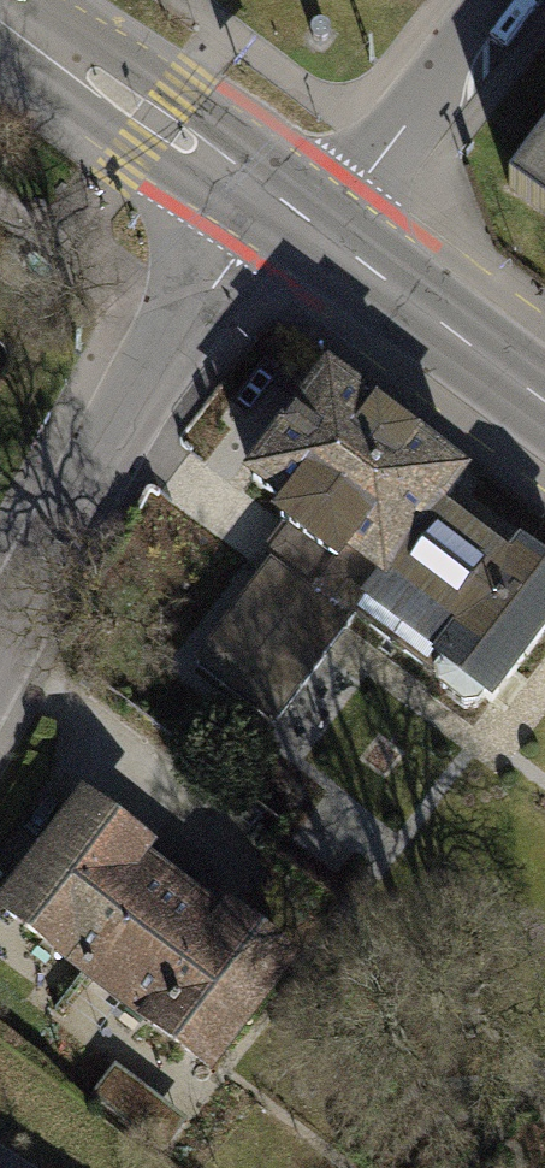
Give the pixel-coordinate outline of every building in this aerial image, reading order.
[(509,187),(544,214),(544,138),(509,187)] [(348,612),(433,677),(434,692),(462,713),(478,709),(544,625),(544,572),(520,552),(522,548),(510,529),(495,509),(481,493),(460,476),(454,483),(367,417),(326,385),(256,475),(291,500),(266,535),(279,548),(198,655),(272,711),(348,612)] [(82,796),(0,906),(0,915),(223,1081),(309,966),(233,909),(225,920),(155,867),(163,857),(82,796)] [(185,1116),(115,1061),(91,1091),(161,1146),(185,1116)]
